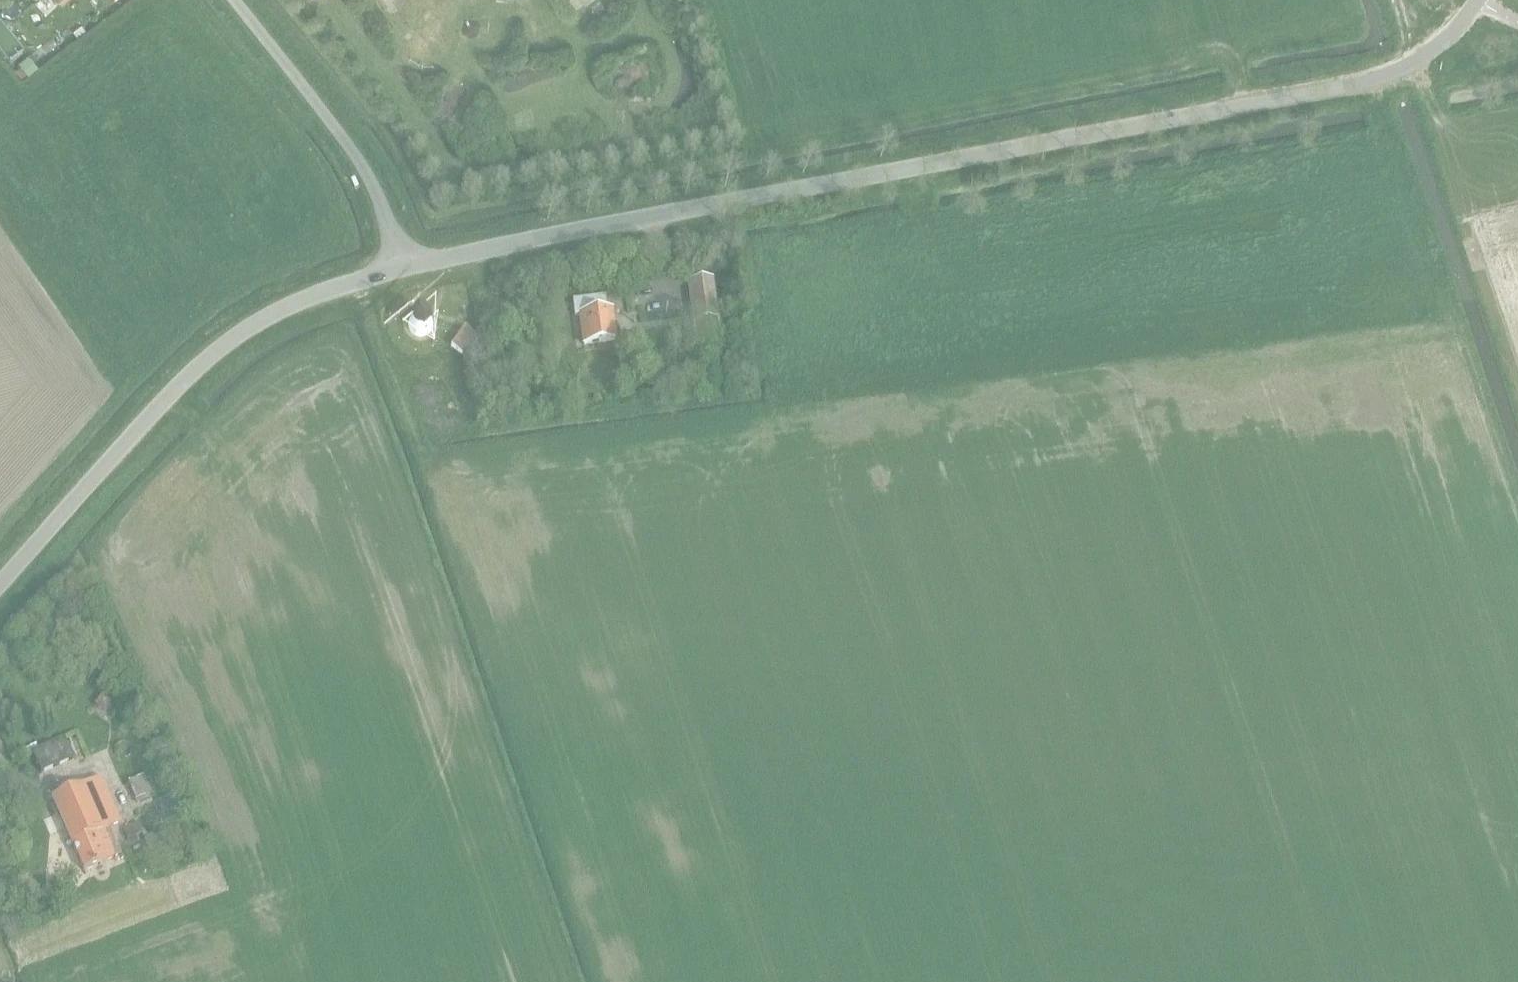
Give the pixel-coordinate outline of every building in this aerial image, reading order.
[(45,17),(64,0),(47,0),(37,8),(45,17)] [(687,285),(692,323),(717,320),(712,281),(687,285)] [(610,312),(606,312),(604,298),(572,302),(574,317),(579,316),(583,345),(615,341),(610,312)] [(409,331),(410,332),(411,334),(413,335),(415,336),(417,337),(419,337),(421,337),(423,337),(425,336),(426,335),(428,334),(430,332),(431,331),(432,327),(432,322),(431,320),(431,319),(430,317),(429,316),(428,315),(427,314),(425,313),(422,313),(420,312),(418,312),(416,313),(414,314),(412,315),(411,316),(410,317),(409,318),(408,320),(408,321),(408,323),(407,324),(407,326),(408,328),(408,329),(409,331)] [(450,347),(462,355),(475,335),(464,327),(450,347)] [(31,749),(40,772),(71,759),(62,737),(31,749)] [(150,775),(146,777),(144,774),(128,781),(137,803),(149,797),(147,793),(156,790),(150,775)] [(51,799),(83,872),(112,859),(101,832),(119,824),(100,778),(51,799)] [(123,827),(128,838),(142,832),(137,821),(123,827)] [(143,838),(149,850),(164,843),(158,831),(143,838)]
